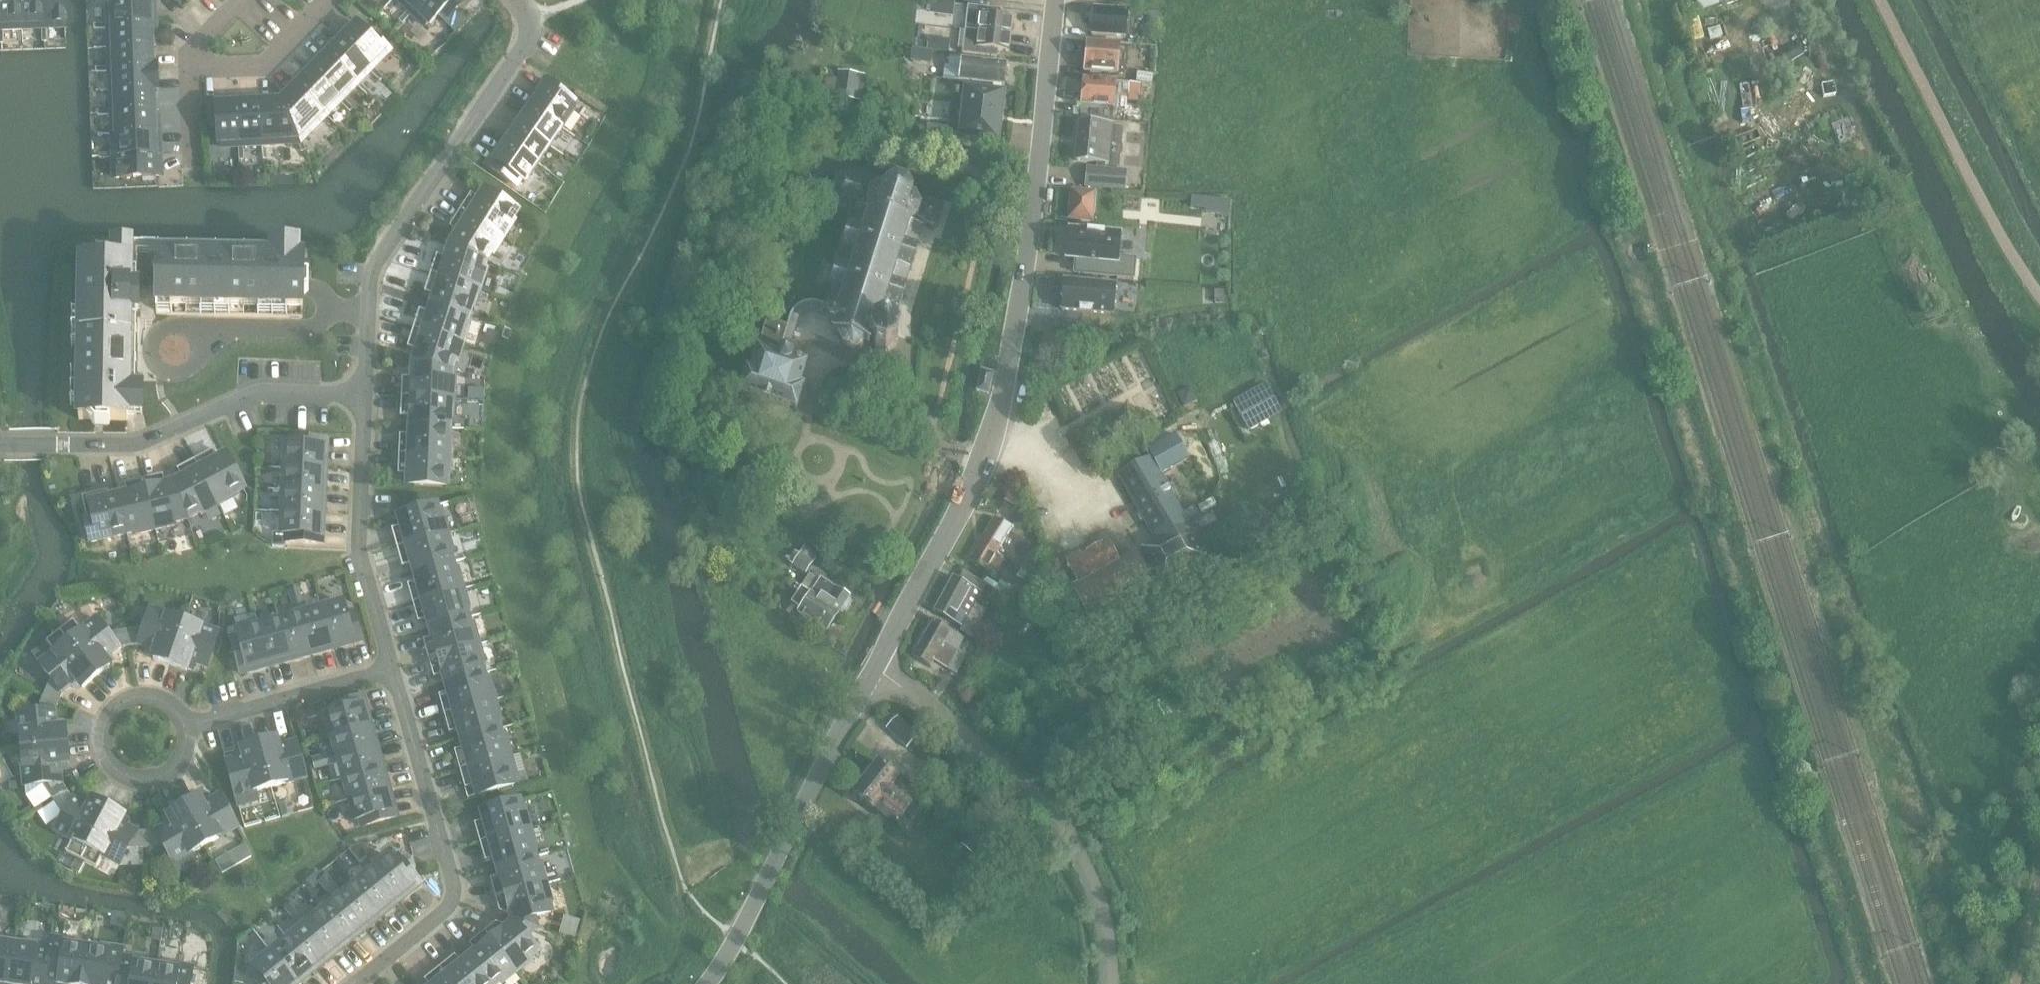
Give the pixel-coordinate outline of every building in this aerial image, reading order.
[(1,25),(1,29),(3,29),(23,29),(23,25),(22,0),(0,0),(1,25)] [(23,25),(23,29),(42,28),(44,28),(44,24),(43,0),(22,0),(23,25)] [(44,24),(44,28),(46,28),(67,27),(66,0),(43,0),(44,24)] [(109,25),(109,27),(114,27),(151,25),(150,10),(155,10),(155,0),(132,0),(132,4),(113,4),(113,6),(108,6),(109,25)] [(409,11),(411,13),(423,0),(398,0),(409,11)] [(413,14),(426,27),(429,24),(430,25),(443,12),(449,18),(465,1),(464,0),(423,0),(411,13),(413,14)] [(1735,0),(1698,0),(1703,12),(1735,0)] [(955,4),(931,1),(929,13),(954,16),(955,4)] [(965,30),(1011,34),(1013,19),(1001,18),(1002,11),(968,7),(965,30)] [(1092,37),(1126,40),(1127,29),(1134,30),(1135,15),(1128,14),(1129,13),(1094,9),(1094,11),(1090,14),(1089,22),(1093,25),(1092,37)] [(404,16),(408,20),(413,14),(411,13),(409,11),(404,16)] [(408,20),(404,16),(399,22),(402,25),(408,20)] [(109,27),(109,29),(110,48),(115,48),(152,47),(151,25),(114,27),(109,27)] [(357,25),(342,41),(372,70),(373,69),(387,54),(390,51),(374,35),(371,38),(357,25)] [(1011,34),(965,30),(962,55),(997,59),(998,52),(1009,53),(1011,34)] [(940,40),(938,52),(949,53),(950,42),(940,40)] [(372,70),(342,41),(327,56),(357,85),(370,72),(372,70)] [(1085,72),(1117,75),(1120,46),(1087,43),(1085,72)] [(115,70),(153,69),(153,68),(152,47),(115,48),(110,48),(111,68),(111,70),(115,70)] [(913,50),(912,62),(921,63),(923,51),(913,50)] [(343,99),(357,86),(327,56),(311,72),(342,101),(343,99)] [(942,80),(1005,87),(1007,65),(950,58),(949,68),(944,67),(942,80)] [(111,70),(111,72),(111,92),(116,91),(153,90),(153,91),(158,91),(157,68),(153,68),(153,69),(115,70),(111,70)] [(378,74),(373,69),(372,70),(370,72),(375,77),(378,74)] [(342,101),(311,72),(296,87),(326,117),(340,103),(342,101)] [(378,74),(375,77),(381,82),(384,79),(378,74)] [(859,76),(841,74),(837,98),(855,101),(859,76)] [(1137,83),(1153,85),(1154,75),(1138,74),(1137,83)] [(1114,99),(1127,100),(1129,85),(1115,84),(1115,83),(1084,80),(1081,106),(1083,106),(1082,119),(1101,121),(1102,108),(1113,109),(1114,99)] [(528,105),(563,129),(575,111),(571,108),(576,102),(545,81),(528,105)] [(326,117),(296,87),(282,102),(298,139),(300,137),(308,129),(311,133),(326,117)] [(153,91),(153,90),(116,91),(111,92),(112,111),(112,113),(117,113),(154,112),(153,91)] [(960,138),(998,143),(1003,95),(966,91),(960,138)] [(340,103),(345,108),(348,104),(343,99),(342,101),(340,103)] [(220,148),(239,147),(241,146),(239,105),(226,105),(226,101),(208,102),(209,125),(217,125),(219,143),(220,143),(220,148)] [(298,139),(282,102),(260,103),(263,145),(285,144),(285,140),(296,139),(298,139)] [(263,145),(260,103),(239,105),(241,146),(243,146),(263,145)] [(348,104),(345,108),(350,113),(354,110),(348,104)] [(516,123),(551,147),(563,129),(528,105),(516,123)] [(112,113),(112,115),(113,135),(118,135),(155,133),(154,112),(117,113),(112,113)] [(551,147),(516,123),(504,141),(538,165),(551,147)] [(1076,162),(1109,165),(1113,126),(1080,123),(1076,162)] [(156,155),(155,133),(118,135),(113,135),(114,154),(114,156),(119,156),(156,155)] [(538,165),(504,141),(487,166),(518,187),(522,181),(526,183),(538,165)] [(114,156),(114,158),(115,179),(161,177),(161,167),(156,167),(156,155),(119,156),(114,156)] [(1085,187),(1113,190),(1115,172),(1087,169),(1085,187)] [(758,350),(751,373),(747,372),(740,394),(745,395),(741,408),(768,417),(772,404),(797,412),(804,390),(800,389),(807,366),(793,362),(794,361),(794,359),(794,358),(793,356),(792,355),(792,354),(790,353),(789,353),(798,325),(799,322),(800,320),(802,317),(804,315),(807,314),(810,313),(813,313),(816,313),(832,319),(830,320),(830,321),(830,323),(830,325),(831,326),(832,327),(834,327),(836,328),(833,336),(836,336),(840,337),(840,340),(840,342),(840,344),(841,347),(842,349),(844,350),(846,352),(848,353),(850,353),(853,353),(855,353),(857,352),(859,351),(861,349),(862,347),(863,345),(867,346),(867,347),(870,348),(871,344),(875,351),(886,354),(896,349),(899,338),(894,328),(892,327),(898,310),(900,310),(906,289),(905,289),(910,270),(912,271),(918,250),(917,250),(924,227),(924,225),(923,224),(938,229),(945,209),(923,202),(920,200),(912,197),(912,196),(912,193),(912,190),(911,188),(910,186),(908,184),(906,182),(903,181),(901,180),(898,180),(895,180),(893,181),(890,182),(888,184),(886,186),(885,188),(883,187),(882,189),(873,186),(851,179),(849,178),(847,178),(845,179),(843,180),(841,181),(839,182),(838,184),(837,186),(837,188),(837,190),(837,192),(838,194),(839,196),(841,197),(842,198),(844,199),(860,204),(858,206),(857,208),(851,229),(849,228),(843,249),(844,250),(838,268),(837,268),(836,270),(827,267),(822,283),(831,286),(830,289),(832,289),(826,308),(816,304),(812,304),(808,304),(805,305),(801,306),(798,308),(795,311),(793,314),(791,317),(788,328),(768,322),(759,350),(758,350)] [(460,212),(504,240),(515,223),(512,221),(518,213),(490,196),(485,192),(480,200),(471,195),(460,212)] [(1070,219),(1091,221),(1094,195),(1073,193),(1070,219)] [(1228,220),(1228,201),(1202,201),(1203,220),(1228,220)] [(459,234),(451,246),(486,262),(491,255),(494,256),(504,240),(460,212),(450,228),(459,234)] [(1082,275),(1134,280),(1136,260),(1119,258),(1121,234),(1069,229),(1066,259),(1083,261),(1082,275)] [(309,293),(309,279),(304,279),(304,252),(298,252),(298,246),(273,246),(273,252),(138,249),(82,248),(82,292),(78,292),(78,305),(81,305),(81,331),(80,377),(79,421),(90,421),(95,427),(110,427),(110,421),(128,422),(128,415),(137,415),(143,415),(143,391),(137,391),(138,332),(138,321),(138,315),(137,315),(137,314),(146,305),(157,305),(157,314),(157,316),(303,319),(303,299),(309,293)] [(437,256),(431,275),(481,291),(487,272),(484,271),(486,262),(451,246),(447,259),(437,256)] [(432,305),(469,317),(472,309),(475,309),(481,291),(431,275),(425,294),(435,297),(432,305)] [(1062,311),(1113,316),(1116,286),(1064,281),(1062,311)] [(469,317),(432,305),(430,314),(419,311),(413,330),(463,346),(469,327),(466,326),(469,317)] [(413,365),(452,372),(454,363),(457,364),(463,346),(413,330),(407,349),(417,352),(413,365)] [(452,372),(413,365),(413,379),(402,378),(401,398),(453,401),(454,381),(451,381),(452,372)] [(978,392),(989,394),(993,375),(983,373),(978,392)] [(1191,390),(1179,395),(1185,407),(1193,404),(1195,398),(1191,390)] [(1255,392),(1234,404),(1249,431),(1270,420),(1255,392)] [(410,427),(449,429),(449,420),(453,420),(453,401),(401,398),(400,418),(411,419),(410,427)] [(400,436),(399,456),(451,458),(452,438),(449,438),(449,429),(410,427),(410,436),(400,436)] [(1149,444),(1165,474),(1189,461),(1173,431),(1149,444)] [(285,469),(326,471),(328,441),(290,440),(290,447),(286,447),(285,469)] [(195,461),(219,507),(237,498),(235,494),(244,490),(229,462),(226,456),(217,461),(212,452),(195,461)] [(451,458),(399,456),(398,476),(408,476),(408,486),(446,488),(447,478),(450,478),(451,458)] [(1119,477),(1156,541),(1187,523),(1151,459),(1119,477)] [(174,484),(188,520),(200,514),(202,517),(219,507),(195,461),(177,471),(182,480),(174,484)] [(285,469),(284,491),(325,492),(326,471),(285,469)] [(144,480),(156,531),(175,527),(174,524),(188,520),(174,484),(166,486),(163,476),(144,480)] [(127,495),(118,497),(127,535),(136,533),(137,536),(156,531),(144,480),(124,485),(127,495)] [(283,512),(324,514),(325,492),(284,491),(283,512)] [(127,535),(118,497),(110,499),(108,492),(82,498),(88,523),(86,524),(91,543),(127,535)] [(391,530),(397,550),(447,535),(442,516),(439,517),(436,508),(399,518),(402,527),(391,530)] [(324,514),(283,512),(282,535),(286,535),(286,542),(323,544),(324,514)] [(999,554),(1016,563),(1026,546),(1017,541),(1009,536),(1013,530),(995,519),(982,541),(1000,552),(999,554)] [(1137,552),(1155,588),(1208,561),(1187,523),(1156,541),(1137,552)] [(453,554),(447,535),(397,550),(402,569),(413,566),(415,574),(452,564),(450,555),(453,554)] [(1000,552),(982,541),(970,561),(995,578),(1006,560),(1015,565),(1016,563),(999,554),(1000,552)] [(1155,588),(1137,552),(1136,552),(1119,561),(1108,542),(1082,556),(1077,554),(1069,559),(1068,564),(1079,584),(1072,588),(1086,613),(1140,583),(1146,593),(1155,588)] [(819,557),(805,548),(800,555),(796,553),(789,563),(806,575),(819,557)] [(1025,560),(1020,568),(1032,575),(1037,567),(1048,558),(1040,548),(1025,560)] [(454,572),(452,564),(415,574),(417,583),(407,586),(413,605),(463,591),(457,572),(454,572)] [(797,614),(826,633),(840,613),(841,614),(846,614),(853,604),(851,599),(850,599),(850,598),(821,579),(819,582),(810,577),(802,589),(797,585),(794,589),(799,593),(792,603),(801,609),(797,614)] [(961,632),(973,639),(975,634),(973,633),(986,610),(976,605),(981,595),(953,579),(935,612),(963,628),(961,632)] [(428,621),(431,630),(468,619),(465,611),(468,610),(463,591),(413,605),(418,624),(428,621)] [(290,594),(293,605),(302,603),(298,592),(290,594)] [(302,603),(293,605),(296,617),(280,621),(291,662),(312,656),(301,615),(305,614),(302,603)] [(321,610),(333,650),(361,642),(353,613),(346,615),(343,604),(321,610)] [(301,615),(312,656),(333,650),(321,610),(305,614),(301,615)] [(126,631),(129,648),(141,646),(151,649),(149,654),(155,656),(154,660),(170,666),(185,623),(151,611),(145,628),(126,631)] [(468,619),(431,630),(433,638),(423,641),(428,660),(479,646),(473,627),(470,628),(468,619)] [(68,643),(97,679),(110,668),(108,664),(113,661),(109,657),(118,650),(129,648),(126,631),(108,634),(97,620),(68,643)] [(280,621),(259,627),(270,667),(291,662),(280,621)] [(934,662),(957,675),(966,659),(956,653),(965,639),(934,621),(914,657),(931,667),(934,662)] [(185,623),(170,666),(186,671),(188,668),(194,670),(195,665),(207,669),(219,634),(185,623)] [(270,667),(259,627),(237,633),(239,637),(231,640),(241,675),(270,667)] [(44,696),(60,703),(64,692),(72,686),(76,690),(80,686),(83,689),(97,679),(68,643),(40,665),(51,679),(44,696)] [(479,646),(428,660),(434,680),(444,677),(446,685),(483,675),(481,666),(484,665),(479,646)] [(439,696),(444,716),(494,701),(489,682),(486,683),(483,675),(446,685),(449,694),(439,696)] [(19,715),(22,751),(67,747),(66,730),(62,730),(61,724),(56,724),(55,714),(60,703),(44,696),(36,714),(19,715)] [(326,717),(332,738),(372,727),(364,698),(335,706),(337,714),(326,717)] [(460,732),(462,741),(499,730),(497,721),(500,721),(494,701),(444,716),(450,735),(460,732)] [(916,738),(897,722),(887,734),(906,750),(916,738)] [(372,727),(332,738),(337,755),(338,759),(378,747),(372,727)] [(499,730),(462,741),(465,749),(454,752),(460,771),(510,757),(505,738),(501,739),(499,730)] [(259,745),(271,789),(306,779),(297,744),(285,748),(283,742),(277,744),(276,740),(259,745)] [(271,789),(259,745),(242,750),(244,754),(237,755),(239,760),(227,763),(237,798),(271,789)] [(69,764),(67,747),(22,751),(25,787),(43,786),(54,801),(68,792),(61,782),(60,772),(66,771),(65,765),(69,764)] [(339,763),(343,780),(384,768),(378,747),(338,759),(337,755),(325,758),(327,766),(339,763)] [(510,757),(460,771),(465,790),(475,787),(478,797),(484,795),(515,786),(512,777),(515,776),(510,757)] [(327,766),(325,758),(314,761),(316,769),(327,766)] [(890,819),(899,826),(900,824),(899,823),(916,801),(917,802),(917,801),(895,783),(898,780),(879,765),(853,796),(872,812),(874,810),(888,821),(890,819)] [(384,768),(343,780),(349,800),(390,789),(384,768)] [(390,789),(349,800),(356,822),(360,821),(362,828),(398,818),(390,789)] [(56,832),(88,849),(109,809),(94,801),(92,804),(86,801),(84,806),(74,801),(68,792),(54,801),(64,817),(56,832)] [(183,808),(206,847),(237,830),(219,798),(209,804),(206,799),(200,802),(198,799),(183,808)] [(474,825),(480,844),(530,830),(525,811),(521,811),(519,802),(488,811),(482,812),(485,822),(474,825)] [(981,804),(971,808),(976,820),(986,815),(981,804)] [(158,832),(147,833),(147,850),(166,849),(179,873),(196,863),(192,855),(206,847),(183,808),(168,816),(170,820),(165,823),(167,827),(158,832)] [(124,817),(109,809),(88,849),(120,866),(128,850),(147,850),(147,833),(135,833),(126,828),(128,823),(122,820),(124,817)] [(536,849),(530,830),(480,844),(485,863),(495,860),(498,869),(535,858),(532,850),(536,849)] [(354,848),(350,851),(360,864),(367,858),(364,846),(354,848)] [(372,872),(398,905),(422,886),(398,857),(392,861),(389,858),(372,872)] [(535,858),(498,869),(500,877),(490,880),(495,899),(546,885),(540,866),(537,867),(535,858)] [(372,872),(355,885),(382,918),(398,905),(372,872)] [(320,884),(328,893),(334,887),(327,878),(320,884)] [(355,885),(342,896),(338,899),(365,932),(382,918),(355,885)] [(513,923),(537,931),(534,919),(551,914),(548,905),(551,904),(546,885),(495,899),(499,913),(508,916),(511,915),(513,923)] [(335,902),(322,912),(348,945),(365,932),(338,899),(342,896),(334,887),(328,893),(335,902)] [(287,911),(294,920),(301,914),(293,905),(287,911)] [(322,912),(308,923),(305,926),(331,959),(348,945),(322,912)] [(301,914),(294,920),(301,929),(288,940),(315,972),(331,959),(305,926),(308,923),(301,914)] [(566,916),(563,933),(578,936),(582,920),(566,916)] [(496,924),(485,933),(517,974),(533,962),(531,959),(539,953),(527,939),(537,931),(513,923),(507,929),(505,927),(496,924)] [(489,983),(499,983),(500,983),(505,983),(517,974),(485,933),(469,945),(475,954),(469,959),(489,983)] [(15,945),(1,943),(2,938),(0,938),(0,983),(9,983),(15,945)] [(87,948),(74,946),(74,941),(52,938),(50,946),(52,946),(46,983),(82,983),(87,948)] [(297,983),(300,983),(315,972),(288,940),(272,953),(297,983)] [(9,983),(46,983),(52,946),(50,946),(30,942),(29,947),(15,945),(9,983)] [(82,983),(118,983),(122,957),(123,957),(125,949),(102,946),(101,950),(87,948),(82,983)] [(272,953),(254,967),(257,971),(251,976),(258,983),(297,983),(272,953)] [(452,983),(489,983),(469,959),(462,965),(455,956),(440,969),(452,983)] [(157,967),(143,965),(144,960),(123,957),(122,957),(118,983),(155,983),(157,967)] [(155,983),(192,983),(194,968),(172,964),(171,969),(157,967),(155,983)] [(440,969),(424,981),(426,983),(452,983),(440,969)]
